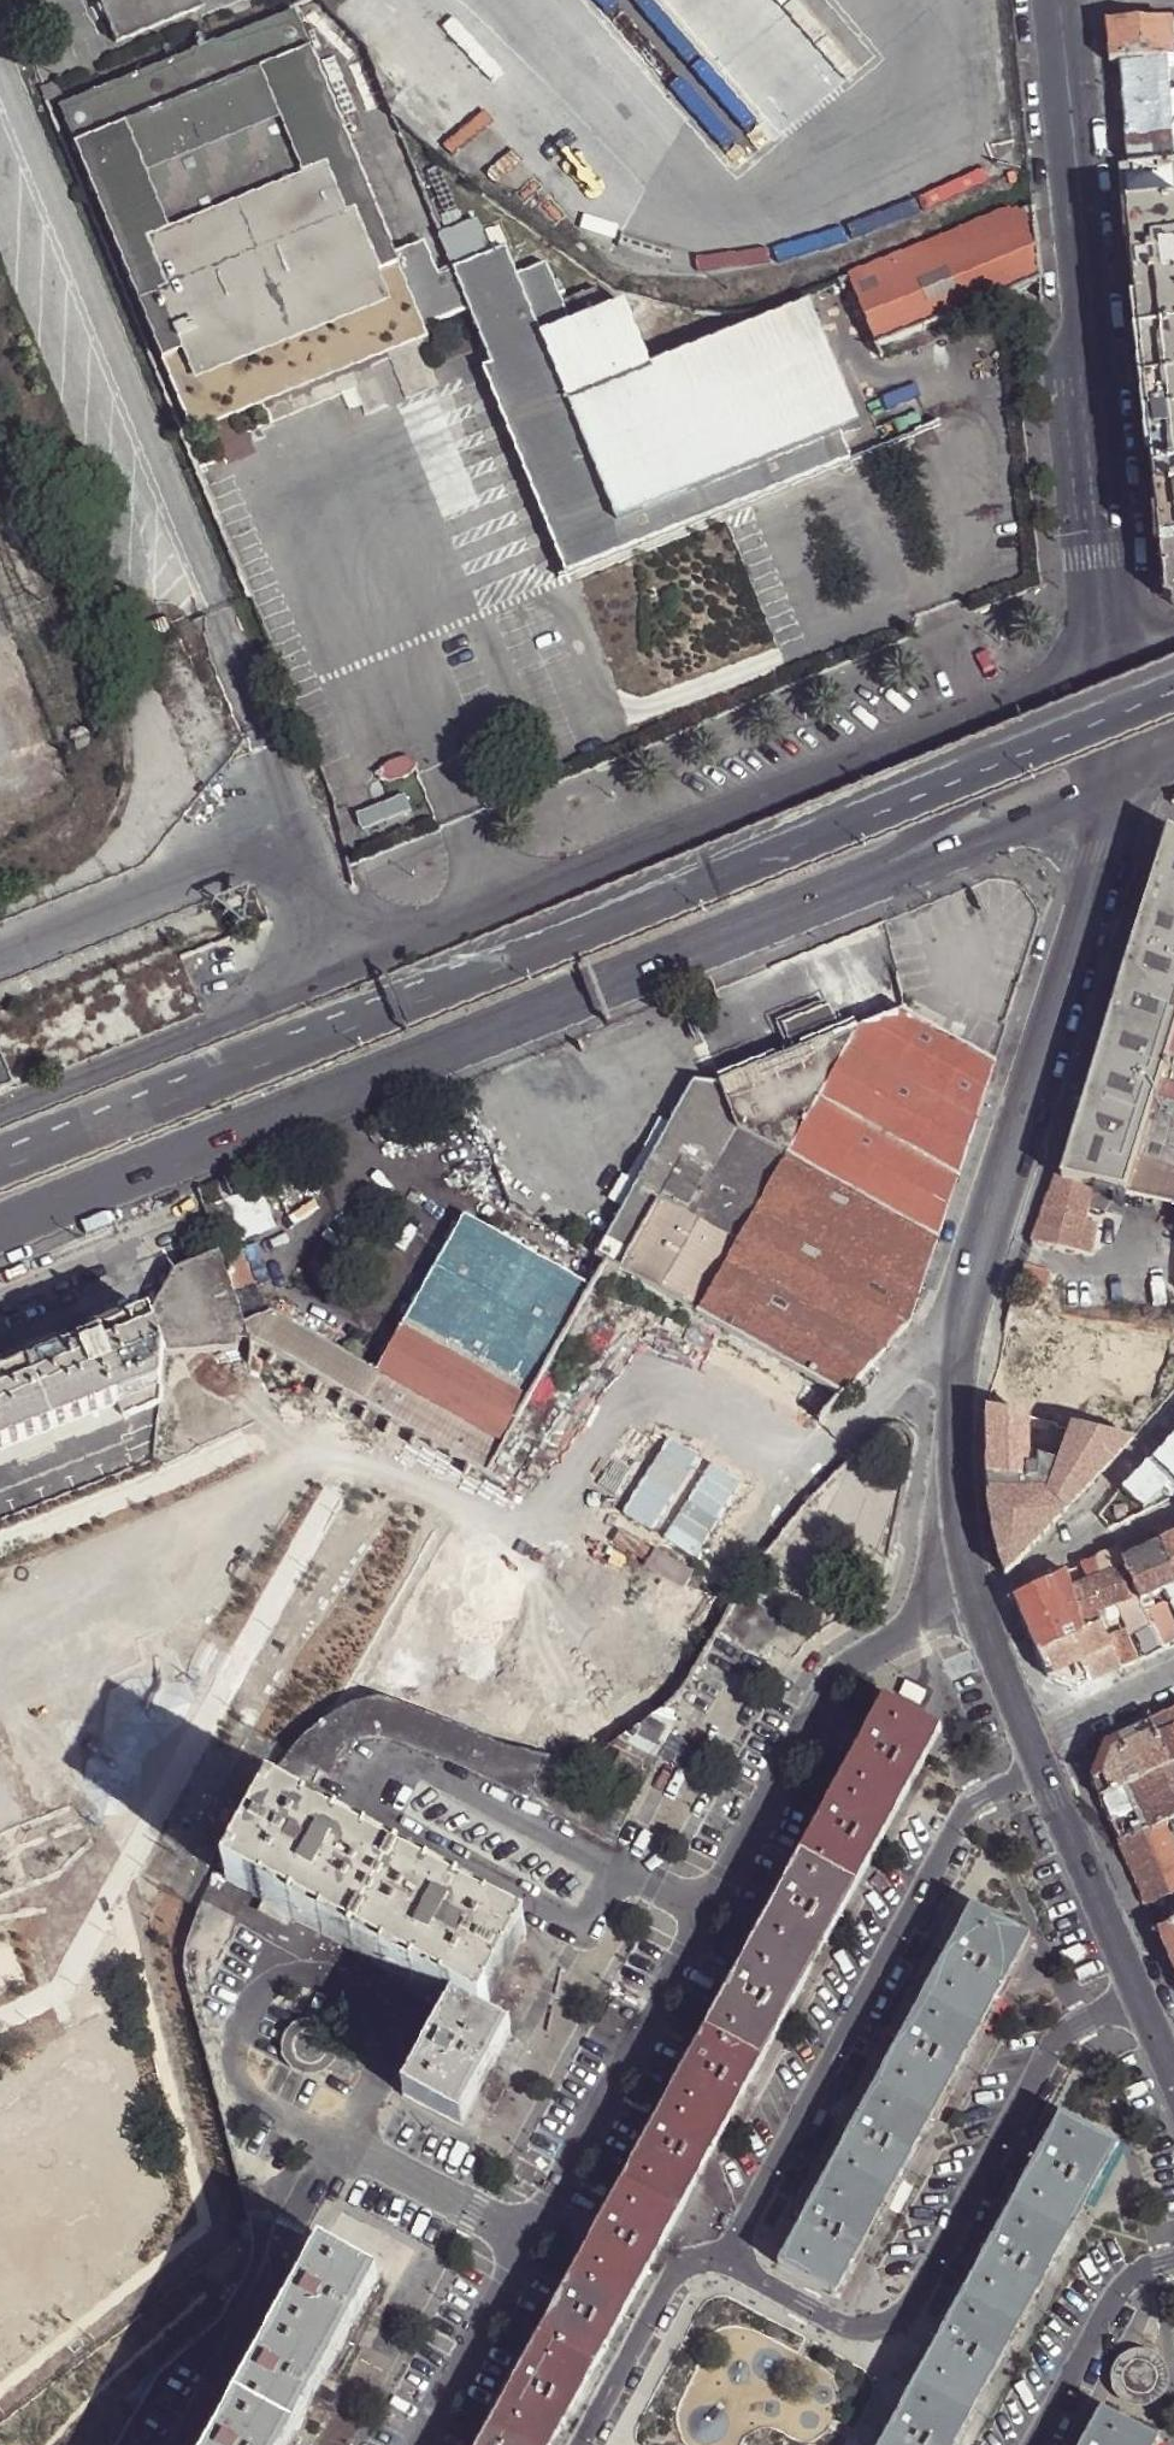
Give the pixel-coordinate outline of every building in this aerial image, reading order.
[(196,0),(99,0),(117,43),(199,8),(196,0)] [(418,11),(408,0),(352,0),(348,4),(385,42),(418,11)] [(1165,21),(1106,23),(1110,62),(1120,61),(1166,57),(1165,21)] [(397,266),(301,26),(64,122),(191,437),(427,341),(397,266)] [(1166,57),(1120,61),(1127,165),(1173,160),(1173,57),(1166,57)] [(41,103),(59,95),(54,82),(35,89),(41,103)] [(1127,165),(1121,166),(1125,209),(1173,203),(1173,160),(1127,165)] [(1125,209),(1131,263),(1135,308),(1141,356),(1161,547),(1173,544),(1173,203),(1125,209)] [(889,260),(847,276),(873,341),(1003,295),(1041,282),(1033,212),(965,222),(889,260)] [(474,214),(436,229),(458,283),(475,327),(515,420),(552,509),(727,439),(748,496),(849,457),(839,431),(858,424),(809,299),(648,362),(623,297),(604,305),(595,282),(559,297),(544,259),(498,277),(474,214)] [(475,327),(458,283),(443,289),(429,254),(397,266),(427,341),(429,345),(475,327)] [(432,353),(429,345),(427,341),(191,437),(194,447),(432,353)] [(574,565),(748,496),(727,439),(552,509),(574,565)] [(1161,547),(1166,596),(1173,601),(1173,544),(1161,547)] [(0,643),(0,684),(26,675),(13,638),(0,643)] [(377,775),(378,780),(379,781),(383,783),(385,783),(399,779),(408,772),(409,771),(409,766),(408,765),(402,761),(400,761),(390,763),(387,765),(378,773),(377,775)] [(1167,832),(1156,869),(1108,1025),(1061,1177),(1061,1178),(1096,1186),(1173,1202),(1173,1080),(1162,1076),(1173,1037),(1173,836),(1167,832)] [(5,1092),(203,1013),(182,958),(0,1030),(0,1078),(5,1092)] [(1173,1080),(1173,1037),(1162,1076),(1173,1080)] [(1096,1186),(1061,1178),(1061,1177),(1055,1176),(1034,1243),(1095,1255),(1101,1224),(1089,1221),(1096,1186)] [(259,1188),(204,1208),(219,1251),(275,1231),(259,1188)] [(530,1398),(588,1287),(460,1220),(402,1330),(530,1398)] [(1052,1277),(1026,1268),(1021,1285),(1046,1293),(1052,1277)] [(527,1397),(397,1333),(378,1372),(260,1314),(245,1345),(493,1466),(527,1397)] [(130,1432),(162,1419),(164,1390),(167,1358),(151,1319),(125,1330),(126,1333),(0,1383),(0,1483),(130,1432)] [(1063,1328),(1059,1350),(1092,1357),(1093,1356),(1118,1362),(1113,1388),(1171,1400),(1173,1397),(1173,1352),(1063,1328)] [(996,1364),(1093,1384),(1096,1371),(1000,1351),(996,1364)] [(1090,1397),(1093,1384),(996,1364),(992,1381),(991,1389),(1087,1410),(1090,1397)] [(1099,1399),(1102,1386),(1093,1384),(1090,1397),(1099,1399)] [(1151,1422),(1171,1400),(1113,1388),(1098,1435),(1133,1442),(1151,1422)] [(1054,1426),(1059,1427),(1073,1430),(1083,1432),(1085,1420),(1081,1419),(1080,1423),(1061,1419),(1060,1422),(1055,1420),(1054,1426)] [(1085,1420),(1083,1432),(1093,1434),(1096,1422),(1085,1420)] [(1040,1464),(1040,1475),(1029,1475),(1028,1485),(997,1484),(997,1496),(988,1495),(986,1495),(987,1504),(994,1541),(1005,1577),(1009,1576),(1036,1546),(1092,1486),(1133,1442),(1098,1435),(1093,1434),(1083,1432),(1073,1430),(1057,1471),(1040,1464)] [(1113,1500),(1101,1518),(1110,1531),(1133,1520),(1173,1500),(1173,1433),(1164,1444),(1136,1474),(1113,1500)] [(988,1495),(997,1496),(997,1484),(988,1483),(988,1495)] [(1162,1545),(1157,1536),(1151,1538),(1156,1547),(1143,1553),(1122,1563),(1137,1595),(1141,1602),(1142,1604),(1165,1593),(1173,1613),(1173,1571),(1162,1545)] [(1119,1558),(1122,1563),(1143,1553),(1156,1547),(1151,1538),(1127,1549),(1129,1554),(1119,1558)] [(1162,1545),(1173,1571),(1173,1539),(1162,1545)] [(1118,1553),(1119,1558),(1129,1554),(1127,1549),(1118,1553)] [(1096,1615),(1137,1595),(1122,1563),(1119,1558),(1118,1553),(1100,1561),(1082,1569),(1089,1584),(1071,1592),(1083,1633),(1100,1626),(1100,1625),(1096,1615)] [(1037,1654),(1083,1633),(1071,1592),(1067,1577),(1051,1584),(1014,1600),(1029,1634),(1037,1654)] [(1135,1605),(1143,1622),(1140,1630),(1141,1629),(1144,1635),(1148,1633),(1151,1639),(1156,1637),(1146,1614),(1146,1613),(1142,1604),(1141,1602),(1135,1605)] [(1164,1605),(1146,1613),(1146,1614),(1156,1637),(1164,1651),(1173,1646),(1173,1626),(1164,1605)] [(1094,1683),(1121,1671),(1106,1640),(1100,1626),(1083,1633),(1037,1654),(1043,1668),(1048,1680),(1077,1691),(1094,1683)] [(1121,1671),(1137,1664),(1122,1633),(1106,1640),(1121,1671)] [(318,1728),(290,1756),(329,1777),(337,1763),(349,1749),(362,1742),(379,1739),(409,1747),(521,1798),(614,1843),(677,1727),(677,1724),(675,1716),(668,1711),(660,1710),(634,1731),(609,1748),(623,1756),(600,1798),(545,1770),(550,1760),(532,1756),(388,1704),(371,1702),(354,1704),(339,1712),(318,1728)] [(942,1734),(883,1703),(480,2444),(556,2444),(942,1734)] [(1152,1725),(1172,1767),(1173,1766),(1173,1715),(1152,1725)] [(1099,1793),(1103,1801),(1132,1786),(1172,1767),(1152,1725),(1142,1730),(1106,1747),(1094,1781),(1099,1793)] [(1103,1801),(1110,1818),(1112,1824),(1142,1809),(1153,1831),(1164,1825),(1173,1821),(1173,1766),(1172,1767),(1132,1786),(1103,1801)] [(453,2004),(481,2019),(526,1937),(488,1917),(461,1902),(462,1900),(340,1833),(338,1835),(311,1820),(271,1798),(264,1813),(268,1815),(240,1866),(235,1864),(226,1880),(265,1901),(293,1917),(292,1919),(414,1985),(415,1983),(442,1998),(453,2004)] [(311,1820),(338,1835),(340,1833),(344,1825),(317,1810),(311,1820)] [(1164,1825),(1153,1831),(1121,1844),(1129,1864),(1141,1891),(1173,1875),(1173,1846),(1168,1831),(1173,1828),(1173,1821),(1164,1825)] [(1141,1891),(1148,1907),(1173,1894),(1173,1875),(1141,1891)] [(466,1892),(462,1900),(461,1902),(488,1917),(493,1907),(466,1892)] [(265,1901),(260,1912),(288,1927),(292,1919),(293,1917),(265,1901)] [(777,2268),(835,2299),(1031,1940),(972,1909),(777,2268)] [(1159,1933),(1169,1955),(1173,1966),(1173,1927),(1159,1933)] [(414,1985),(409,1994),(437,2008),(442,1998),(415,1983),(414,1985)] [(481,2019),(453,2004),(403,2095),(461,2127),(511,2035),(481,2019)] [(324,2065),(329,2058),(330,2057),(330,2048),(326,2039),(319,2034),(316,2033),(307,2033),(299,2038),(294,2046),(294,2055),(298,2064),(306,2069),(315,2069),(324,2065)] [(1119,2147),(1061,2116),(883,2444),(958,2444),(1119,2147)] [(215,2444),(290,2444),(379,2280),(322,2248),(215,2444)] [(1126,2374),(1121,2378),(1121,2384),(1124,2389),(1130,2391),(1135,2389),(1139,2384),(1138,2378),(1133,2373),(1126,2374)] [(1162,2442),(1103,2410),(1084,2444),(1160,2444),(1162,2442)]
